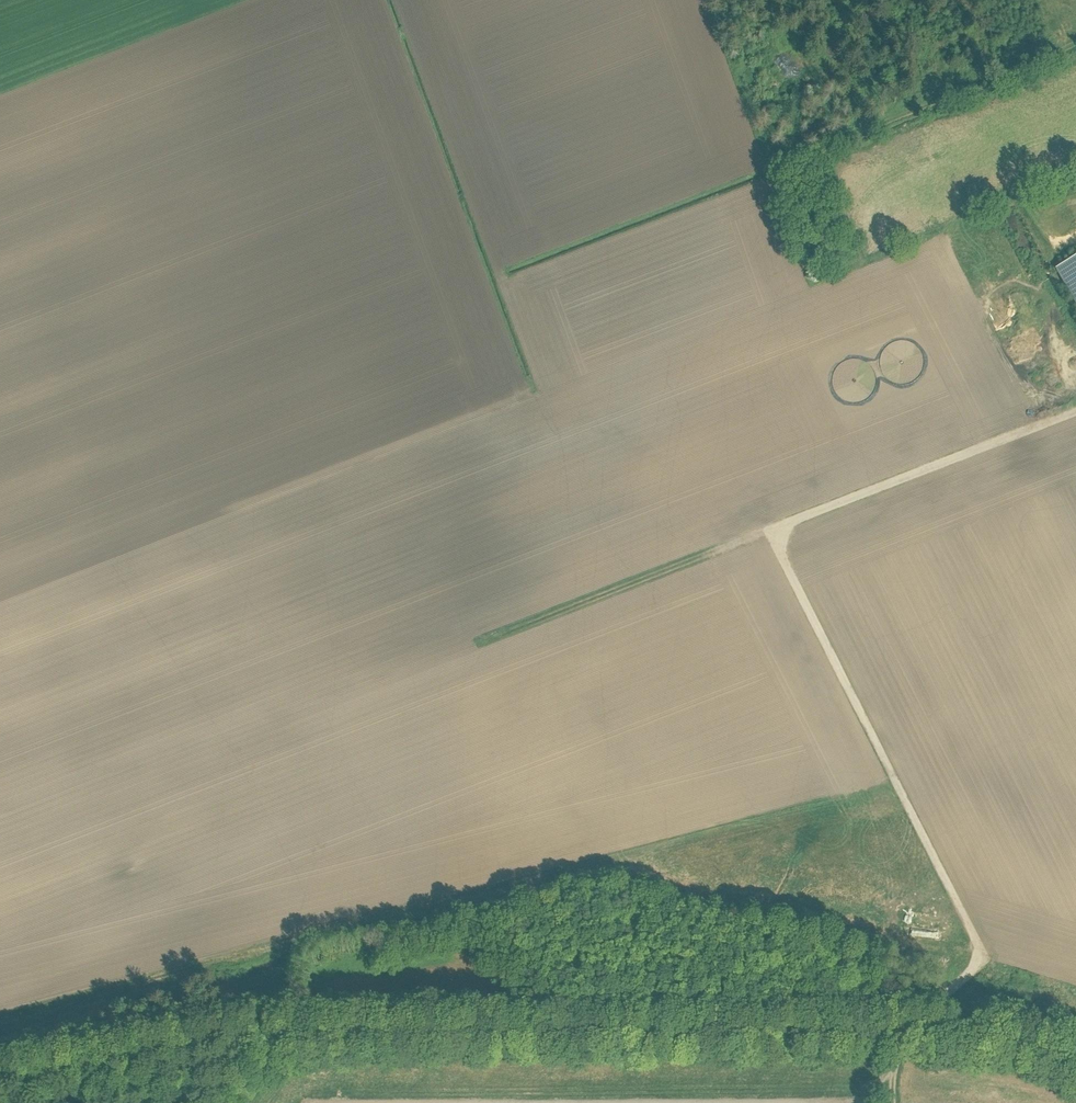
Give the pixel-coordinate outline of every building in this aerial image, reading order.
[(1055,271),(1075,308),(1075,259),(1055,271)] [(1049,437),(1053,440),(1063,429),(1058,425),(1049,437)]
